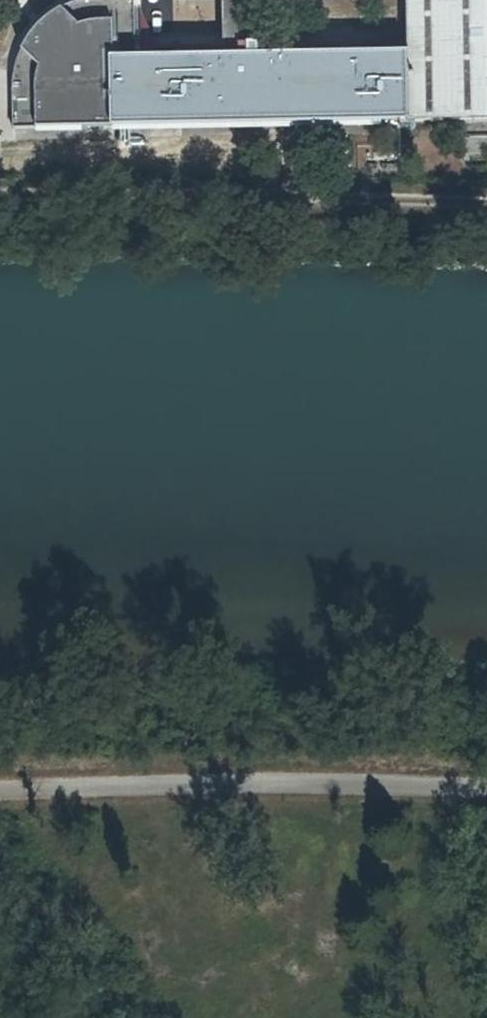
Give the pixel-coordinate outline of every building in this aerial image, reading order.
[(212,60),(128,62),(126,0),(125,0),(93,0),(84,2),(78,4),(71,7),(65,10),(59,13),(52,17),(47,21),(43,25),(37,29),(34,34),(32,37),(28,40),(25,44),(19,52),(15,60),(11,66),(9,72),(5,78),(5,86),(4,124),(401,117),(399,55),(230,59),(212,60)] [(399,55),(401,117),(486,116),(486,0),(398,0),(399,55)] [(232,3),(211,3),(212,60),(230,59),(232,3)]
